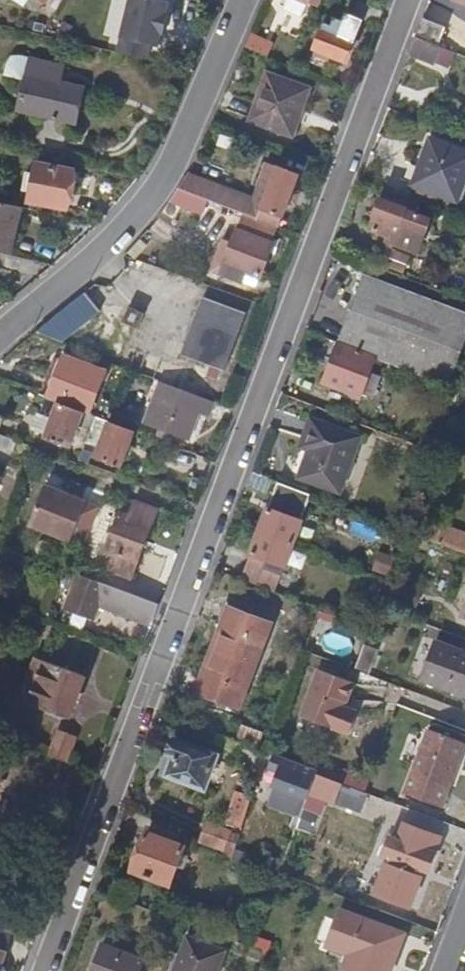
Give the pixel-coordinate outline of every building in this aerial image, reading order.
[(113,50),(143,58),(146,46),(157,49),(161,36),(164,37),(169,16),(166,16),(170,2),(161,0),(126,0),(113,50)] [(313,17),(322,22),(331,0),(320,0),(313,17)] [(360,21),(375,27),(380,12),(355,1),(341,37),(321,29),(313,51),(343,63),(360,21)] [(421,18),(415,33),(438,42),(444,27),(421,18)] [(242,46),(265,56),(271,44),(248,34),(242,46)] [(413,39),(407,55),(434,65),(439,48),(413,39)] [(24,62),(56,70),(58,63),(25,55),(24,62)] [(54,79),(56,70),(24,62),(13,109),(70,122),(78,85),(54,79)] [(266,75),(247,119),(289,135),(306,91),(266,75)] [(413,181),(456,197),(464,173),(464,149),(430,137),(413,181)] [(32,175),(24,175),(22,193),(30,194),(29,204),(66,207),(67,191),(75,192),(76,171),(70,170),(70,167),(32,164),(32,175)] [(276,168),(263,201),(255,219),(278,228),(298,176),(276,168)] [(237,213),(255,219),(263,201),(185,173),(174,189),(207,201),(237,213)] [(416,209),(420,199),(384,186),(374,214),(375,217),(372,227),(376,228),(374,234),(416,250),(429,214),(416,209)] [(17,204),(0,201),(0,251),(5,253),(17,204)] [(255,219),(237,213),(231,229),(272,244),(278,228),(255,219)] [(258,278),(272,244),(231,229),(226,242),(231,244),(223,264),(258,278)] [(231,244),(226,242),(217,238),(211,254),(220,257),(218,262),(223,264),(231,244)] [(384,248),(380,265),(403,271),(408,255),(384,248)] [(142,263),(135,273),(158,287),(164,277),(142,263)] [(343,326),(368,335),(362,351),(376,355),(455,385),(464,359),(464,311),(364,274),(343,326)] [(170,281),(164,291),(187,305),(194,294),(170,281)] [(81,292),(34,331),(58,341),(60,338),(64,342),(68,338),(65,334),(96,308),(81,292)] [(227,370),(247,310),(201,295),(182,355),(227,370)] [(126,305),(118,321),(135,327),(142,311),(126,305)] [(337,341),(362,351),(368,335),(343,326),(337,341)] [(369,372),(376,355),(362,351),(337,341),(322,380),(360,395),(367,378),(372,380),(374,374),(369,372)] [(35,396),(44,400),(60,358),(51,355),(35,396)] [(81,366),(60,358),(44,400),(82,414),(86,415),(103,372),(82,363),(81,366)] [(213,403),(158,383),(143,425),(187,442),(197,416),(207,419),(213,403)] [(82,414),(44,400),(39,413),(51,418),(46,430),(43,438),(69,448),(82,414)] [(51,418),(39,413),(36,413),(32,424),(46,430),(51,418)] [(302,448),(292,474),(332,490),(352,434),(304,416),(293,444),(302,448)] [(88,436),(85,445),(95,449),(92,457),(118,468),(132,433),(103,422),(94,418),(88,436)] [(12,450),(15,444),(0,438),(0,446),(12,450)] [(276,482),(258,529),(260,530),(292,543),(311,495),(276,482)] [(84,544),(99,509),(43,487),(28,528),(70,544),(71,539),(84,544)] [(127,519),(118,515),(104,552),(113,555),(107,571),(128,579),(134,563),(136,563),(149,528),(148,527),(154,512),(133,504),(127,519)] [(439,527),(412,516),(406,530),(434,541),(439,527)] [(292,543),(260,530),(251,552),(273,560),(271,566),(279,569),(281,563),(285,565),(294,543),(292,543)] [(157,606),(76,576),(63,610),(92,621),(97,606),(149,626),(157,606)] [(227,608),(219,629),(225,631),(233,610),(227,608)] [(219,629),(212,649),(253,665),(269,624),(233,610),(225,631),(219,629)] [(433,682),(464,695),(464,651),(449,645),(433,682)] [(238,706),(253,665),(212,649),(204,669),(211,671),(203,693),(238,706)] [(38,661),(21,704),(64,720),(79,677),(38,661)] [(211,671),(204,669),(196,691),(203,693),(211,671)] [(314,716),(330,722),(338,698),(342,699),(348,682),(312,669),(296,716),(312,722),(314,716)] [(314,716),(312,722),(328,727),(330,722),(314,716)] [(401,793),(441,807),(449,785),(446,784),(461,744),(425,730),(401,793)] [(47,757),(64,764),(74,738),(57,732),(47,757)] [(317,732),(309,754),(320,758),(317,768),(315,773),(341,783),(345,784),(359,749),(317,732)] [(174,756),(166,775),(203,790),(216,756),(174,739),(168,754),(174,756)] [(273,784),(306,796),(308,790),(315,773),(317,768),(305,764),(274,753),(269,768),(278,771),(273,784)] [(305,764),(317,768),(320,758),(309,754),(305,764)] [(315,773),(308,790),(334,801),(341,783),(315,773)] [(224,820),(239,826),(250,794),(236,789),(224,820)] [(312,800),(306,797),(302,809),(298,819),(293,832),(300,835),(312,800)] [(320,803),(312,800),(300,835),(308,838),(320,803)] [(289,815),(298,819),(302,809),(292,806),(289,815)] [(227,856),(236,832),(203,820),(197,837),(222,847),(220,854),(227,856)] [(427,873),(434,853),(429,851),(435,836),(403,823),(397,840),(389,837),(382,856),(396,861),(394,867),(406,871),(408,866),(427,873)] [(146,831),(132,867),(169,881),(183,845),(146,831)] [(429,851),(434,853),(440,838),(435,836),(429,851)] [(342,954),(358,960),(354,970),(391,970),(405,934),(341,910),(326,948),(342,954)] [(11,932),(2,929),(0,928),(0,951),(3,952),(11,932)] [(167,970),(210,970),(219,949),(181,934),(167,970)] [(91,970),(137,970),(143,956),(103,940),(91,970)] [(348,970),(354,970),(358,960),(342,954),(338,967),(348,970)]
